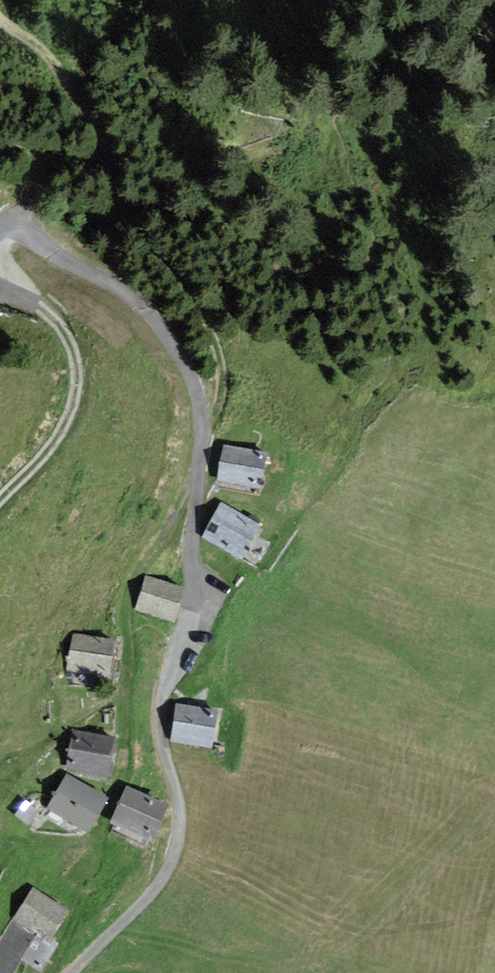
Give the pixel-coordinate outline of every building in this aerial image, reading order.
[(288,461),(245,453),(239,492),(281,500),(288,461)] [(288,541),(248,517),(229,547),(269,572),(288,541)] [(184,591),(147,579),(137,610),(173,622),(184,591)] [(116,644),(74,636),(67,670),(109,679),(116,644)] [(245,723),(201,719),(198,758),(241,763),(245,723)] [(118,740),(74,730),(65,770),(110,780),(118,740)] [(108,802),(65,777),(45,810),(88,835),(108,802)] [(168,808),(127,790),(111,824),(152,842),(168,808)] [(31,886),(0,934),(0,972),(10,972),(19,959),(40,972),(58,945),(52,941),(71,912),(31,886)]
